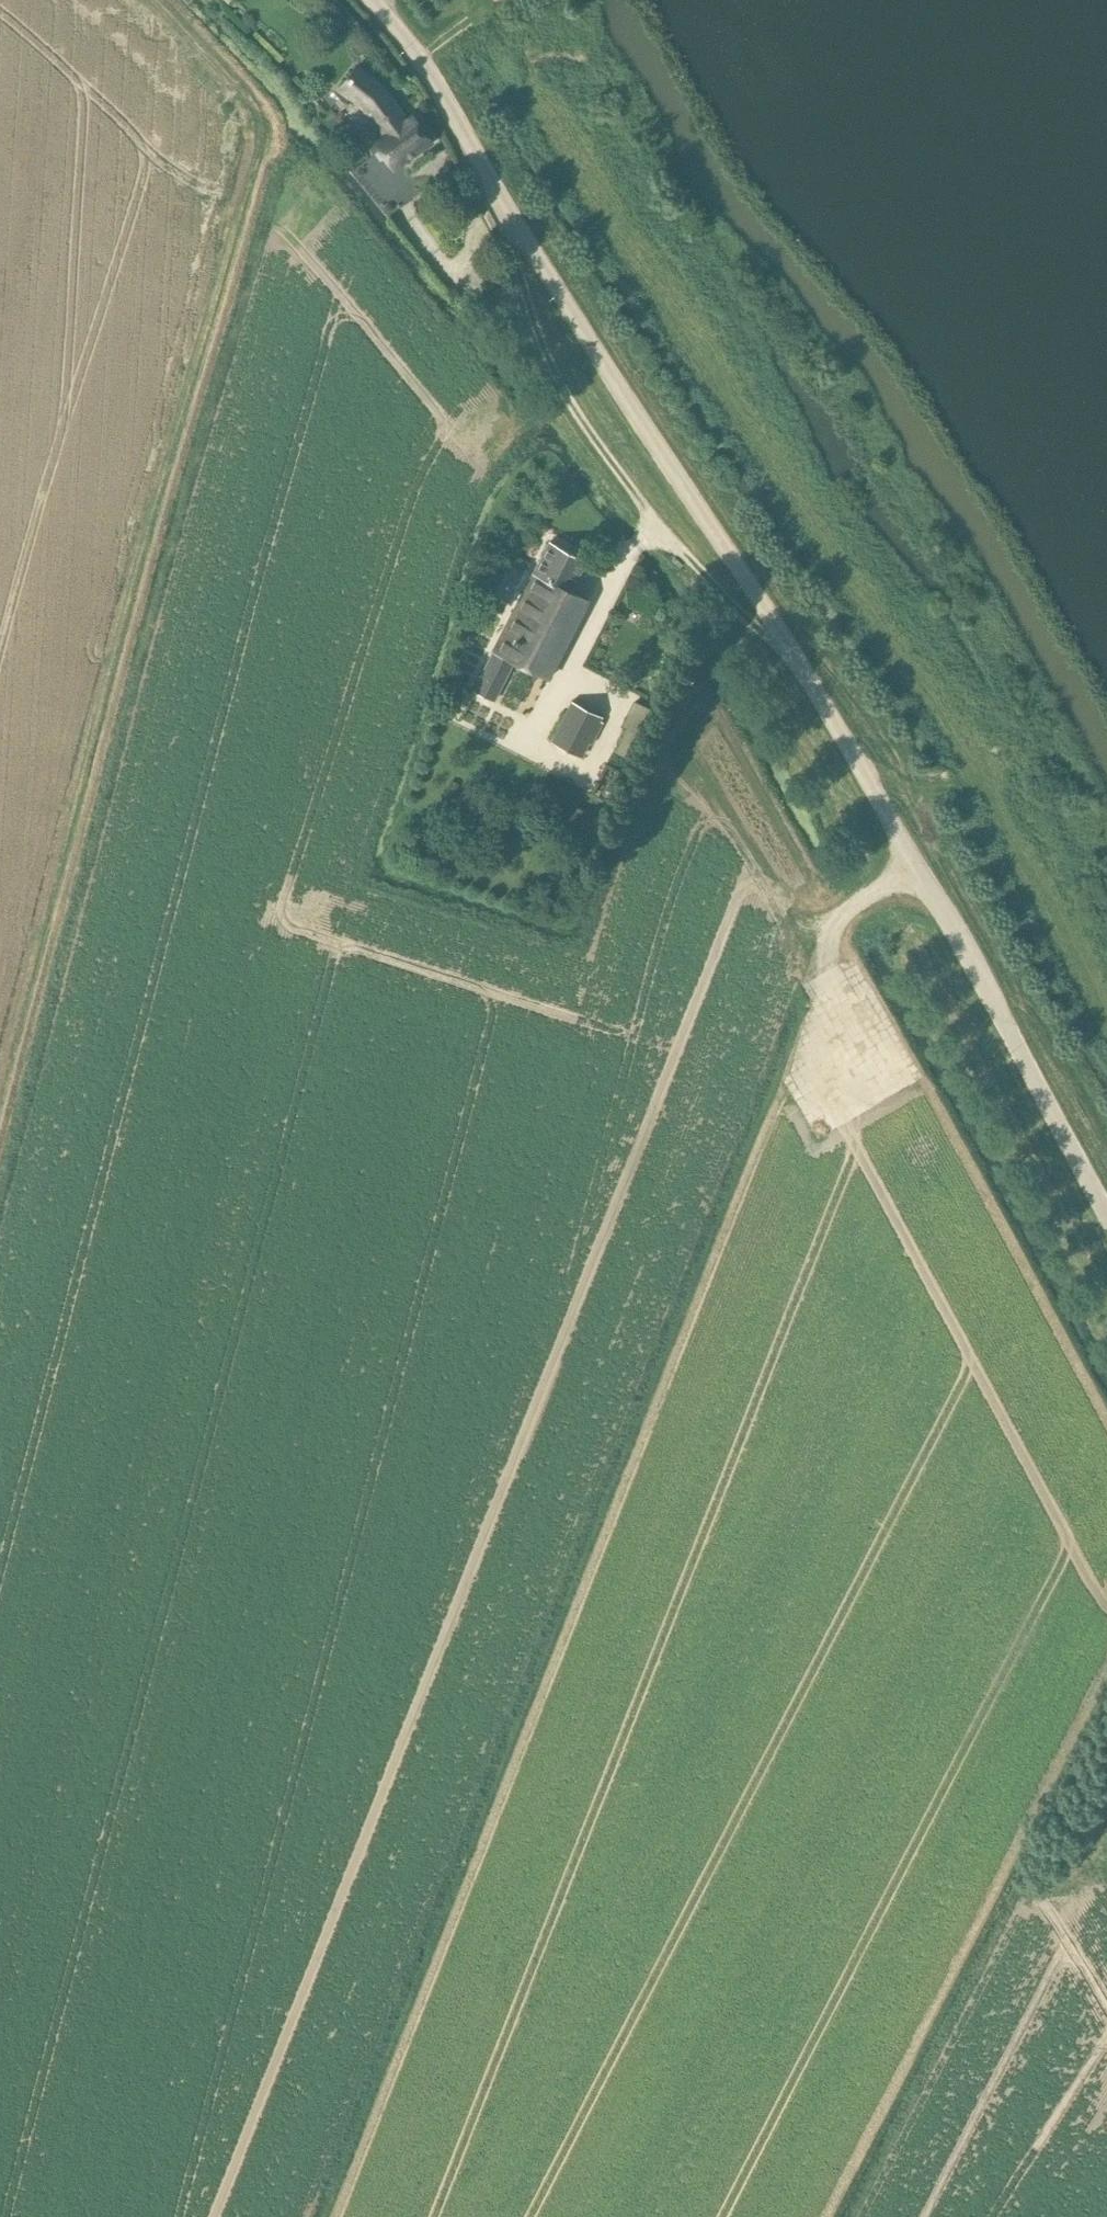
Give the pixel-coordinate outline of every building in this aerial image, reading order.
[(405,119),(380,83),(353,62),(336,85),(361,104),(364,102),(375,117),(372,120),(383,135),(373,141),(393,169),(432,142),(411,114),(405,119)] [(548,679),(589,600),(571,591),(587,561),(549,542),(494,650),(473,690),(493,700),(513,661),(548,679)] [(580,756),(601,717),(572,702),(551,741),(580,756)] [(625,728),(613,752),(627,759),(639,735),(625,728)] [(563,826),(572,830),(581,811),(572,807),(563,826)]
